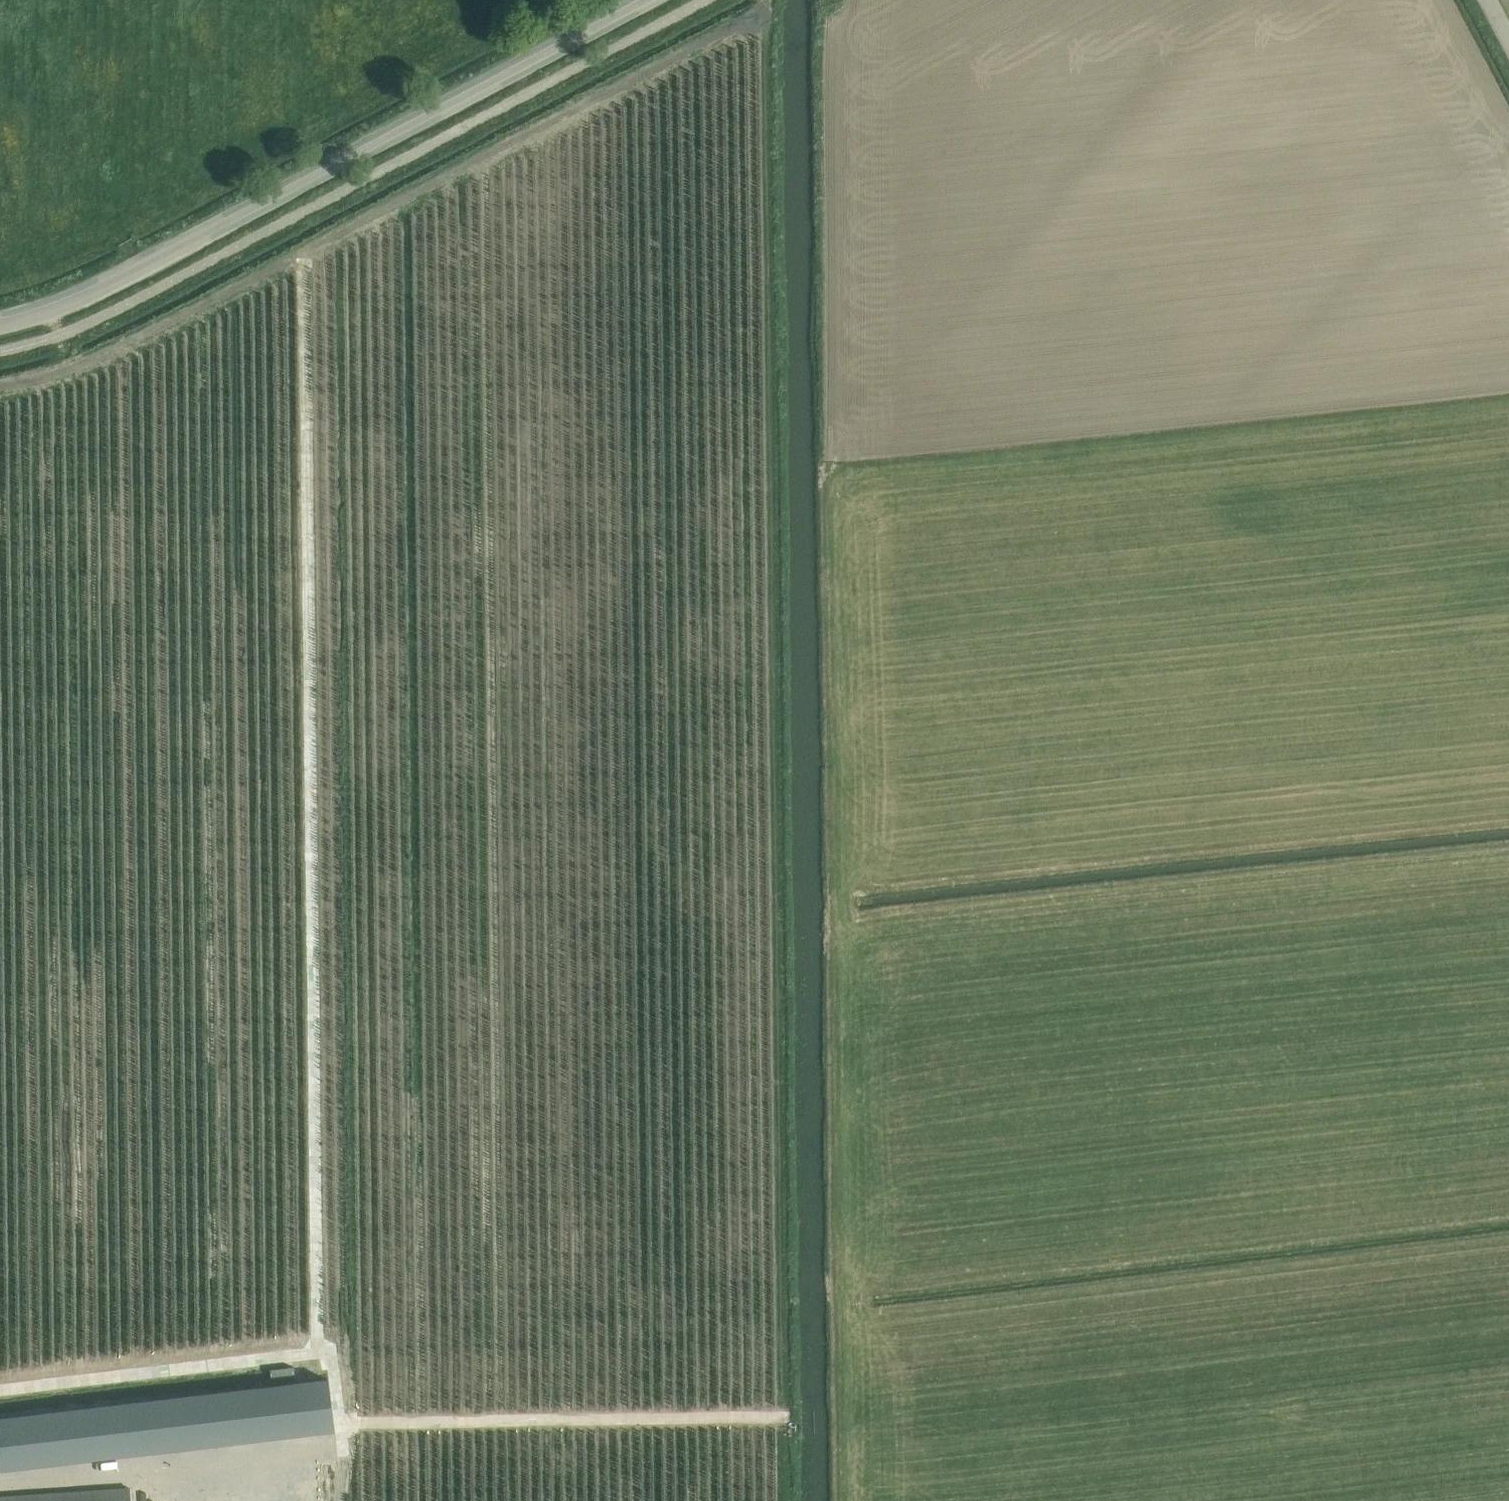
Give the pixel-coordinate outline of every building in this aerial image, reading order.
[(0,1417),(0,1463),(1,1470),(334,1430),(328,1378),(0,1417)] [(131,1489),(0,1497),(0,1500),(132,1500),(131,1489)]
